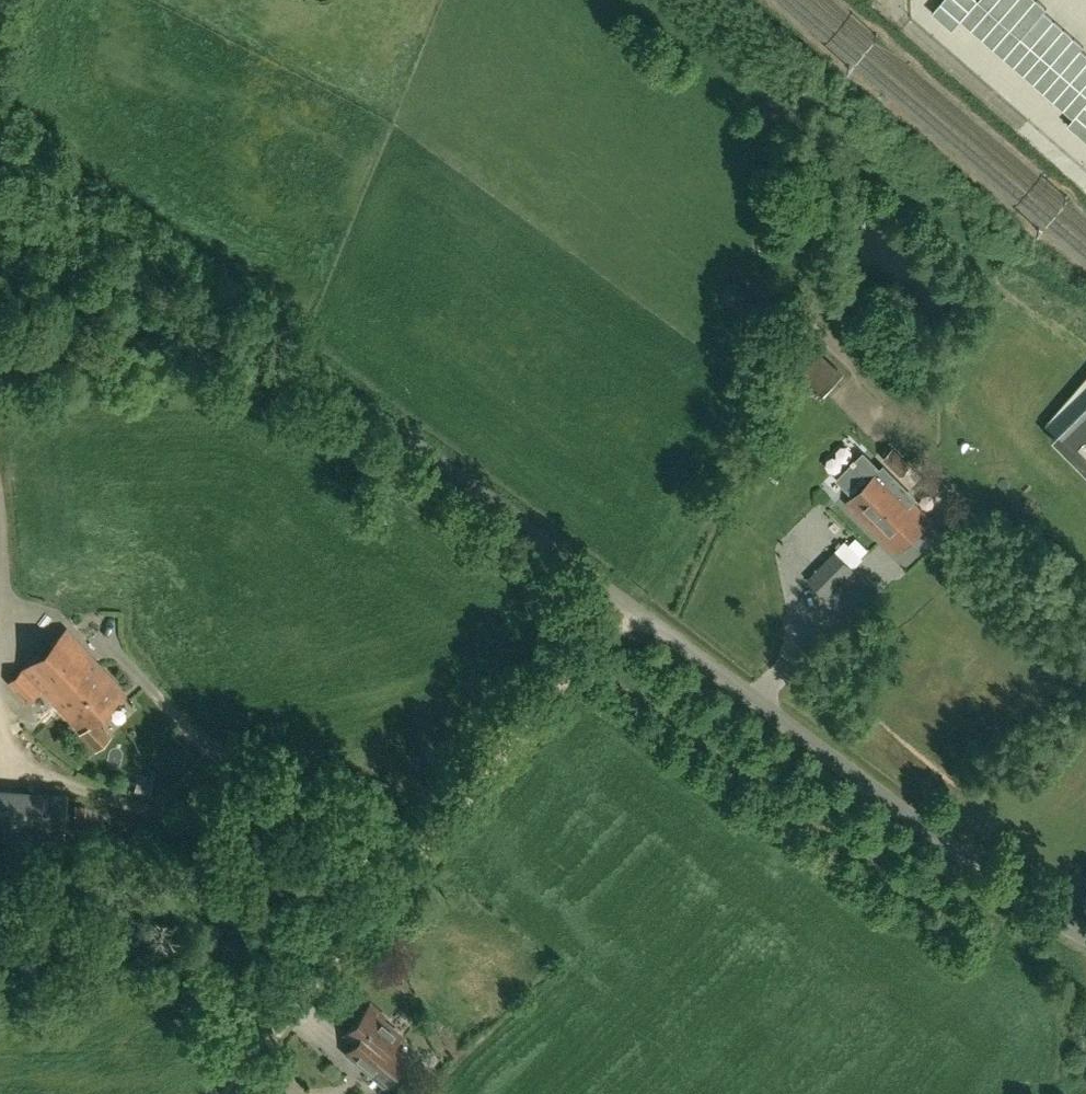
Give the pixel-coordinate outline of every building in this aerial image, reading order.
[(935,10),(955,27),(964,18),(1006,55),(1075,116),(1064,128),(1084,146),(1085,144),(1085,60),(1078,53),(1084,47),(1044,12),(1050,6),(1043,0),(944,0),(935,10)] [(0,291),(0,305),(7,306),(9,293),(0,291)] [(824,395),(844,373),(815,346),(795,368),(824,395)] [(1054,437),(1085,469),(1085,405),(1054,437)] [(893,449),(884,458),(900,475),(910,465),(893,449)] [(886,465),(848,501),(899,553),(933,520),(907,494),(910,490),(886,465)] [(835,550),(808,579),(827,597),(854,569),(835,550)] [(94,719),(124,691),(67,628),(9,681),(26,700),(40,687),(96,748),(109,735),(94,719)] [(406,1058),(392,1045),(401,1035),(379,1017),(381,1014),(370,1004),(346,1033),(353,1038),(344,1049),(354,1058),(385,1084),(394,1073),(406,1058)]
